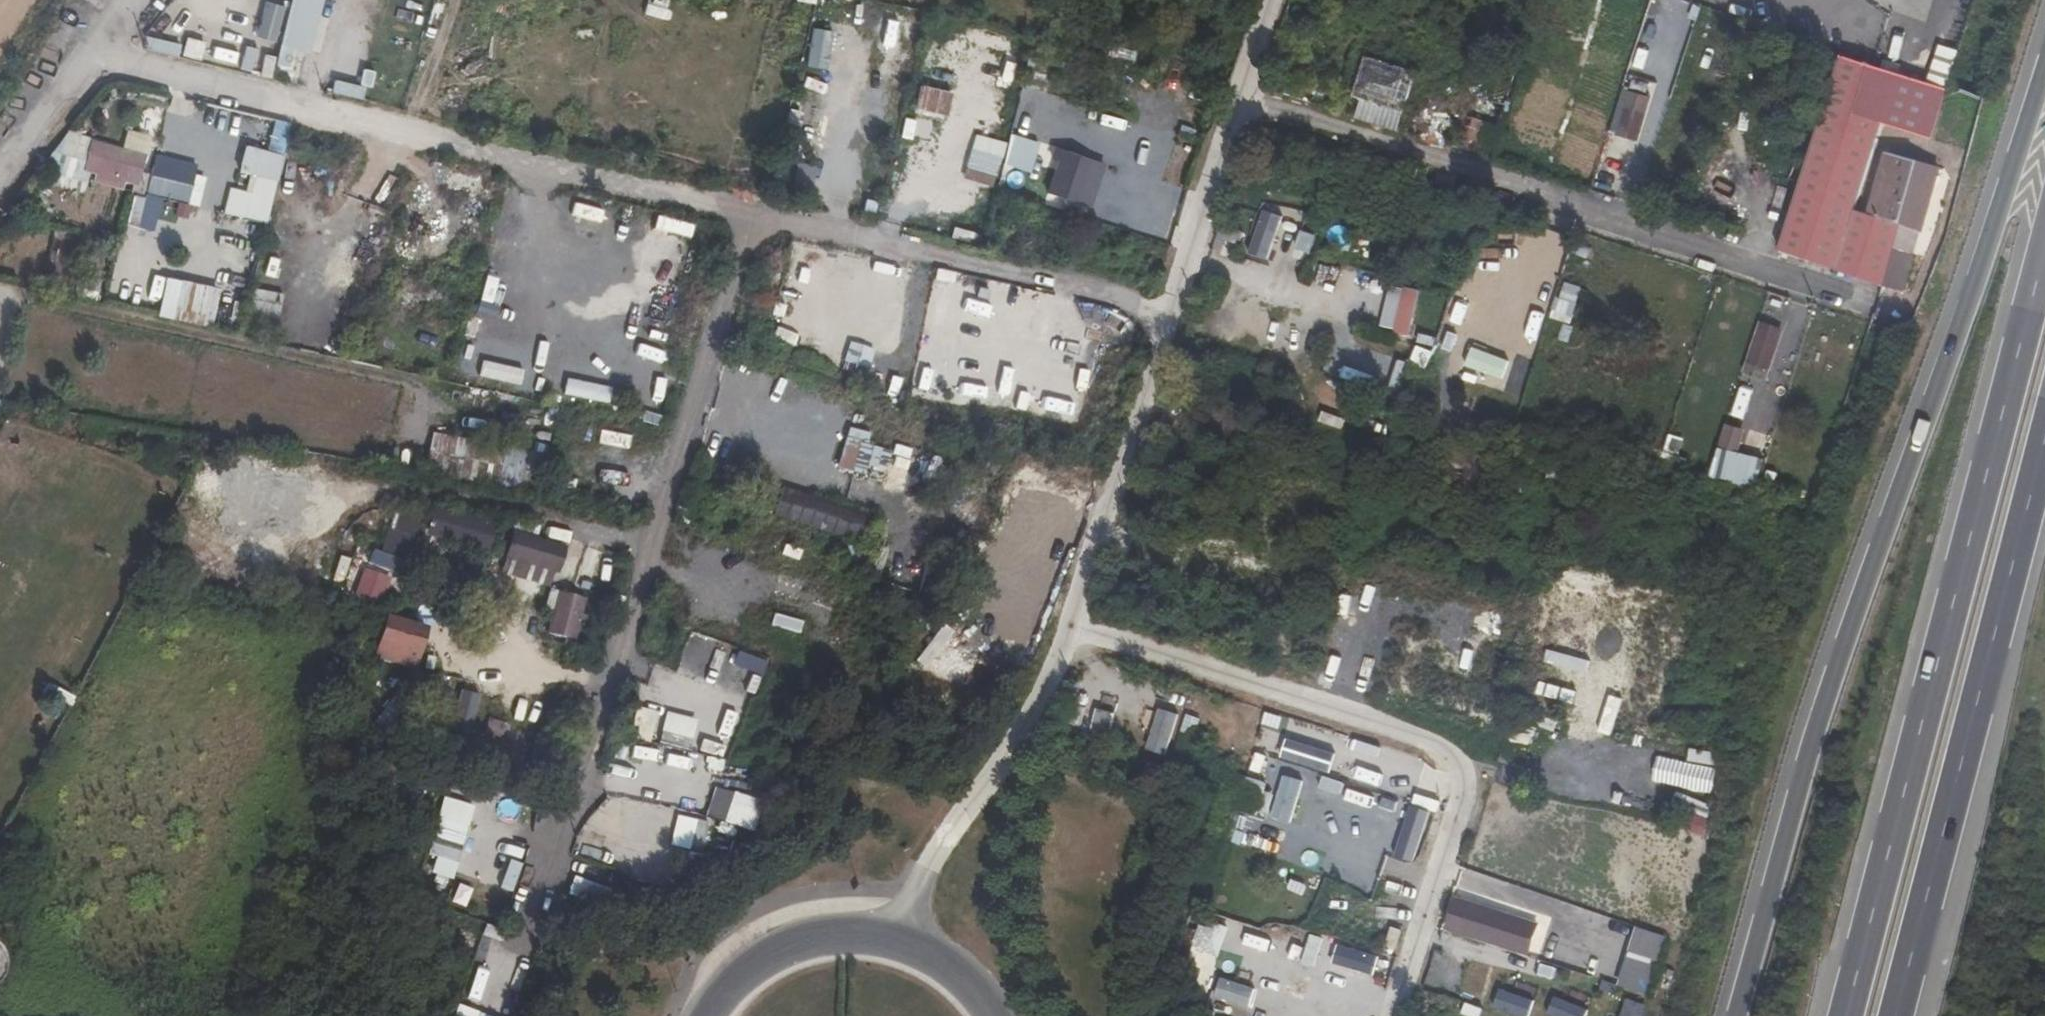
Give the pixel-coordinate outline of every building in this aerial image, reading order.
[(156,26),(168,36),(192,4),(186,0),(176,0),(156,26)] [(274,66),(270,79),(295,85),(298,71),(287,69),(293,49),(309,53),(322,0),(290,0),(274,66)] [(669,0),(648,0),(644,14),(664,20),(669,0)] [(1639,45),(1658,51),(1674,2),(1668,0),(1654,0),(1639,45)] [(844,2),(842,16),(867,19),(869,6),(844,2)] [(811,29),(808,67),(825,68),(828,30),(811,29)] [(176,57),(180,44),(143,35),(142,37),(147,50),(176,57)] [(185,38),(180,56),(201,61),(206,43),(185,38)] [(244,47),(240,69),(252,71),(256,49),(244,47)] [(263,54),(258,76),(270,79),(274,66),(275,57),(263,54)] [(1843,56),(1780,253),(1884,286),(1922,163),(1887,151),(1870,205),(1860,201),(1883,125),(1929,141),(1945,92),(1919,83),(1843,56)] [(1363,100),(1357,118),(1398,131),(1416,74),(1367,59),(1355,97),(1363,100)] [(1478,59),(1451,147),(1494,161),(1522,74),(1478,59)] [(1648,93),(1654,68),(1631,63),(1625,87),(1648,93)] [(358,84),(367,86),(370,71),(361,69),(358,84)] [(1947,86),(1921,77),(1919,83),(1945,92),(1947,86)] [(332,79),(329,93),(362,101),(365,86),(332,79)] [(919,86),(914,107),(945,114),(950,94),(919,86)] [(1650,98),(1624,90),(1610,133),(1614,134),(1611,144),(1633,151),(1650,98)] [(912,139),(934,140),(935,120),(914,118),(912,139)] [(221,215),(266,225),(288,125),(273,121),(266,154),(242,148),(236,175),(253,179),(249,194),(227,189),(221,215)] [(974,146),(1004,154),(1009,136),(979,127),(974,146)] [(126,131),(119,156),(142,162),(149,136),(126,131)] [(1038,143),(1009,133),(1009,136),(1004,154),(1002,165),(1029,173),(1038,143)] [(83,154),(85,144),(62,138),(55,146),(83,154)] [(75,182),(83,154),(55,146),(47,174),(75,182)] [(119,156),(88,147),(85,158),(118,165),(119,156)] [(971,148),(964,178),(994,185),(1001,156),(971,148)] [(1090,159),(1060,149),(1046,193),(1076,203),(1090,159)] [(118,165),(85,158),(82,173),(136,186),(142,162),(119,156),(118,165)] [(1105,164),(1090,159),(1076,203),(1091,207),(1105,164)] [(153,167),(150,179),(167,183),(169,171),(153,167)] [(167,183),(150,179),(147,192),(187,202),(193,177),(169,171),(167,183)] [(203,180),(193,177),(187,202),(197,205),(203,180)] [(1281,217),(1262,211),(1248,253),(1267,259),(1281,217)] [(1312,255),(1317,235),(1301,231),(1296,250),(1312,255)] [(219,291),(165,278),(156,317),(211,329),(219,291)] [(95,303),(98,287),(75,283),(72,299),(95,303)] [(1381,325),(1394,328),(1403,289),(1389,287),(1381,325)] [(1394,328),(1393,333),(1409,336),(1419,290),(1403,287),(1403,289),(1394,328)] [(253,289),(242,337),(272,344),(283,296),(253,289)] [(1569,323),(1578,299),(1562,293),(1553,317),(1569,323)] [(1761,323),(1746,372),(1765,378),(1780,330),(1761,323)] [(1506,377),(1510,358),(1452,346),(1448,364),(1506,377)] [(1342,381),(1372,391),(1382,362),(1352,351),(1342,381)] [(1398,359),(1388,387),(1402,391),(1411,363),(1398,359)] [(430,432),(422,473),(543,496),(559,407),(535,403),(527,450),(430,432)] [(1726,425),(1708,479),(1755,489),(1765,458),(1739,452),(1744,429),(1726,425)] [(779,488),(770,515),(864,546),(873,518),(779,488)] [(438,508),(433,529),(493,543),(497,522),(438,508)] [(380,551),(410,560),(422,518),(392,509),(380,551)] [(817,557),(824,536),(799,528),(792,549),(817,557)] [(511,533),(503,560),(551,574),(556,576),(564,549),(511,533)] [(842,546),(837,563),(863,571),(868,554),(842,546)] [(606,609),(622,560),(601,553),(585,603),(606,609)] [(371,555),(369,567),(394,571),(396,559),(371,555)] [(347,584),(349,559),(336,559),(334,583),(347,584)] [(551,574),(503,560),(499,575),(547,589),(551,574)] [(380,605),(391,581),(365,568),(353,593),(380,605)] [(567,641),(580,594),(551,587),(539,633),(567,641)] [(384,616),(371,660),(413,672),(426,628),(384,616)] [(67,711),(74,697),(55,686),(47,700),(67,711)] [(469,735),(480,695),(461,690),(450,730),(469,735)] [(1090,729),(1108,735),(1116,713),(1097,706),(1090,729)] [(1158,708),(1149,734),(1168,740),(1177,714),(1158,708)] [(635,709),(629,740),(651,744),(656,713),(635,709)] [(1258,741),(1274,745),(1283,716),(1267,711),(1258,741)] [(1201,717),(1185,713),(1172,756),(1189,761),(1201,717)] [(665,714),(659,744),(690,751),(696,720),(665,714)] [(1283,716),(1274,745),(1289,750),(1298,721),(1283,716)] [(1245,777),(1235,806),(1264,816),(1274,786),(1245,777)] [(1285,789),(1276,818),(1304,827),(1314,798),(1285,789)] [(736,829),(755,833),(761,800),(712,790),(706,822),(676,816),(670,846),(730,859),(736,829)] [(1415,794),(1412,805),(1436,813),(1440,802),(1415,794)] [(444,795),(438,815),(426,861),(447,867),(451,853),(458,855),(472,803),(444,795)] [(497,890),(511,893),(520,857),(506,854),(497,890)] [(564,881),(558,898),(596,910),(602,894),(564,881)] [(1456,897),(1445,929),(1528,956),(1538,924),(1456,897)] [(1198,933),(1194,945),(1217,953),(1226,926),(1213,922),(1208,936),(1198,933)] [(1635,926),(1616,985),(1645,994),(1664,935),(1635,926)] [(1317,966),(1326,937),(1311,932),(1302,961),(1317,966)] [(1384,969),(1352,959),(1347,975),(1378,985),(1384,969)] [(1254,988),(1219,978),(1213,997),(1248,1007),(1254,988)] [(1500,989),(1493,1007),(1517,1015),(1527,1015),(1532,1001),(1500,989)] [(1553,997),(1546,1014),(1551,1015),(1584,1015),(1586,1010),(1553,997)] [(1647,1002),(1626,997),(1622,1015),(1643,1015),(1647,1002)]
